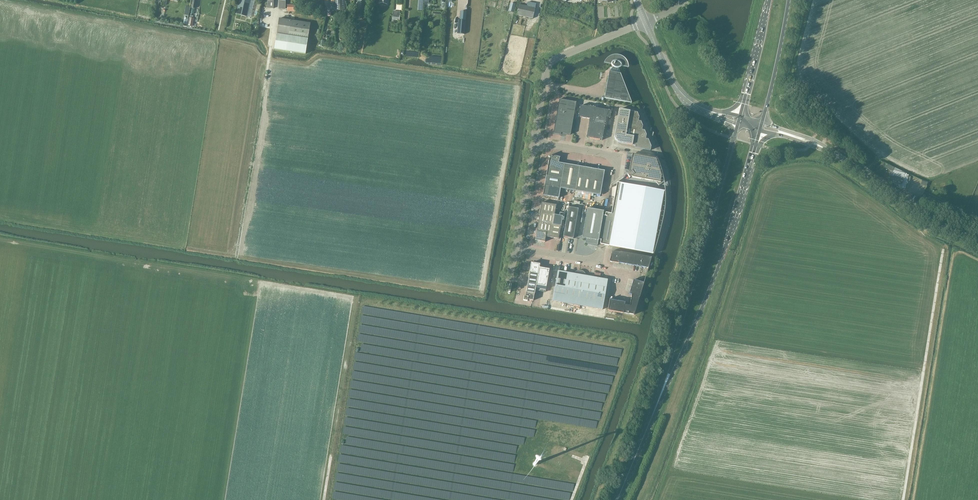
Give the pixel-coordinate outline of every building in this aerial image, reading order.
[(255,0),(239,0),(236,14),(251,17),(255,0)] [(324,9),(335,8),(335,0),(324,0),(324,9)] [(335,8),(335,11),(345,10),(345,0),(335,0),(335,8)] [(356,15),(358,16),(357,18),(362,19),(362,16),(363,16),(365,1),(361,0),(358,0),(356,15)] [(518,4),(516,15),(532,18),(535,8),(535,5),(527,3),(526,6),(518,4)] [(458,20),(457,34),(464,34),(466,12),(460,11),(460,20),(458,20)] [(279,18),(277,34),(274,49),(305,54),(310,23),(279,18)] [(607,62),(608,63),(611,64),(611,65),(611,66),(612,66),(613,67),(609,71),(604,98),(631,103),(618,68),(620,67),(620,66),(621,66),(625,65),(626,66),(626,64),(625,63),(623,61),(621,58),(617,57),(614,57),(611,58),(608,60),(607,61),(606,62),(607,62)] [(553,134),(560,135),(561,133),(570,135),(576,102),(559,99),(553,134)] [(609,111),(609,110),(608,110),(608,111),(595,108),(595,107),(593,107),(590,106),(587,106),(587,107),(582,106),(580,106),(579,108),(578,114),(578,115),(578,117),(580,117),(580,118),(580,117),(589,119),(587,135),(586,135),(586,138),(588,138),(589,138),(599,140),(602,140),(604,127),(604,125),(605,125),(604,125),(605,123),(605,122),(606,118),(610,118),(610,114),(611,114),(611,113),(610,113),(611,111),(609,111)] [(618,109),(614,135),(614,136),(614,138),(615,139),(615,140),(616,141),(617,142),(618,142),(619,143),(620,143),(635,146),(634,148),(650,150),(651,147),(648,139),(645,139),(646,135),(644,130),(642,130),(642,126),(640,122),(638,121),(639,117),(637,113),(618,109)] [(656,159),(636,155),(632,154),(629,172),(626,174),(629,178),(631,176),(632,177),(656,181),(658,185),(662,183),(660,181),(661,175),(656,159)] [(549,158),(547,168),(563,171),(564,164),(558,163),(559,157),(551,156),(551,155),(548,156),(549,158)] [(575,191),(580,166),(564,164),(563,171),(562,179),(560,188),(575,191)] [(897,184),(897,185),(897,186),(898,188),(905,189),(908,176),(906,176),(906,174),(894,171),(894,168),(886,164),(885,168),(890,170),(894,171),(891,182),(897,184)] [(604,171),(580,166),(575,191),(600,195),(604,171)] [(563,171),(547,168),(546,176),(562,179),(563,171)] [(560,188),(562,179),(546,176),(544,186),(560,188)] [(602,215),(598,240),(600,240),(600,244),(615,247),(652,254),(663,191),(627,184),(617,182),(611,214),(605,213),(605,216),(602,215)] [(558,198),(560,188),(544,186),(542,195),(543,195),(558,198)] [(539,210),(538,212),(554,215),(556,205),(541,202),(540,210),(539,210)] [(563,237),(573,239),(578,209),(568,207),(563,237)] [(598,241),(598,240),(602,215),(603,211),(587,208),(582,238),(586,238),(585,243),(597,246),(598,241)] [(539,215),(538,222),(553,225),(561,226),(562,216),(554,215),(538,212),(538,214),(539,215)] [(551,234),(553,225),(538,222),(537,229),(535,229),(535,231),(551,234)] [(553,225),(551,234),(550,237),(558,239),(561,226),(553,225)] [(550,237),(551,234),(535,231),(535,233),(536,233),(535,240),(545,242),(545,237),(550,237)] [(618,263),(620,253),(611,251),(611,255),(610,262),(613,262),(618,263)] [(626,264),(628,253),(620,252),(620,253),(618,263),(626,264)] [(633,266),(635,255),(628,253),(626,264),(633,266)] [(640,267),(642,256),(635,255),(633,266),(640,267)] [(651,257),(642,256),(640,267),(648,268),(647,271),(651,257)] [(531,263),(529,272),(538,274),(539,268),(540,264),(531,263)] [(539,268),(538,274),(536,285),(546,287),(549,269),(539,268)] [(574,305),(579,271),(578,271),(577,271),(576,271),(576,274),(557,271),(552,301),(574,305)] [(590,297),(594,277),(583,275),(584,273),(583,272),(582,271),(581,271),(580,271),(579,271),(574,305),(602,310),(604,299),(590,297)] [(536,285),(538,274),(529,272),(527,284),(536,285)] [(607,280),(594,277),(590,297),(604,299),(607,280)] [(633,280),(631,287),(641,290),(644,280),(643,282),(633,280)] [(536,285),(527,284),(525,296),(524,296),(523,300),(527,301),(527,300),(533,301),(534,294),(536,285)] [(639,297),(641,290),(631,287),(629,294),(631,295),(638,297),(639,297)] [(637,302),(638,297),(631,295),(629,306),(624,305),(623,313),(634,315),(637,302)] [(615,312),(617,301),(610,300),(610,299),(609,299),(607,310),(615,312)] [(623,313),(624,305),(625,302),(617,301),(615,312),(623,313)]
